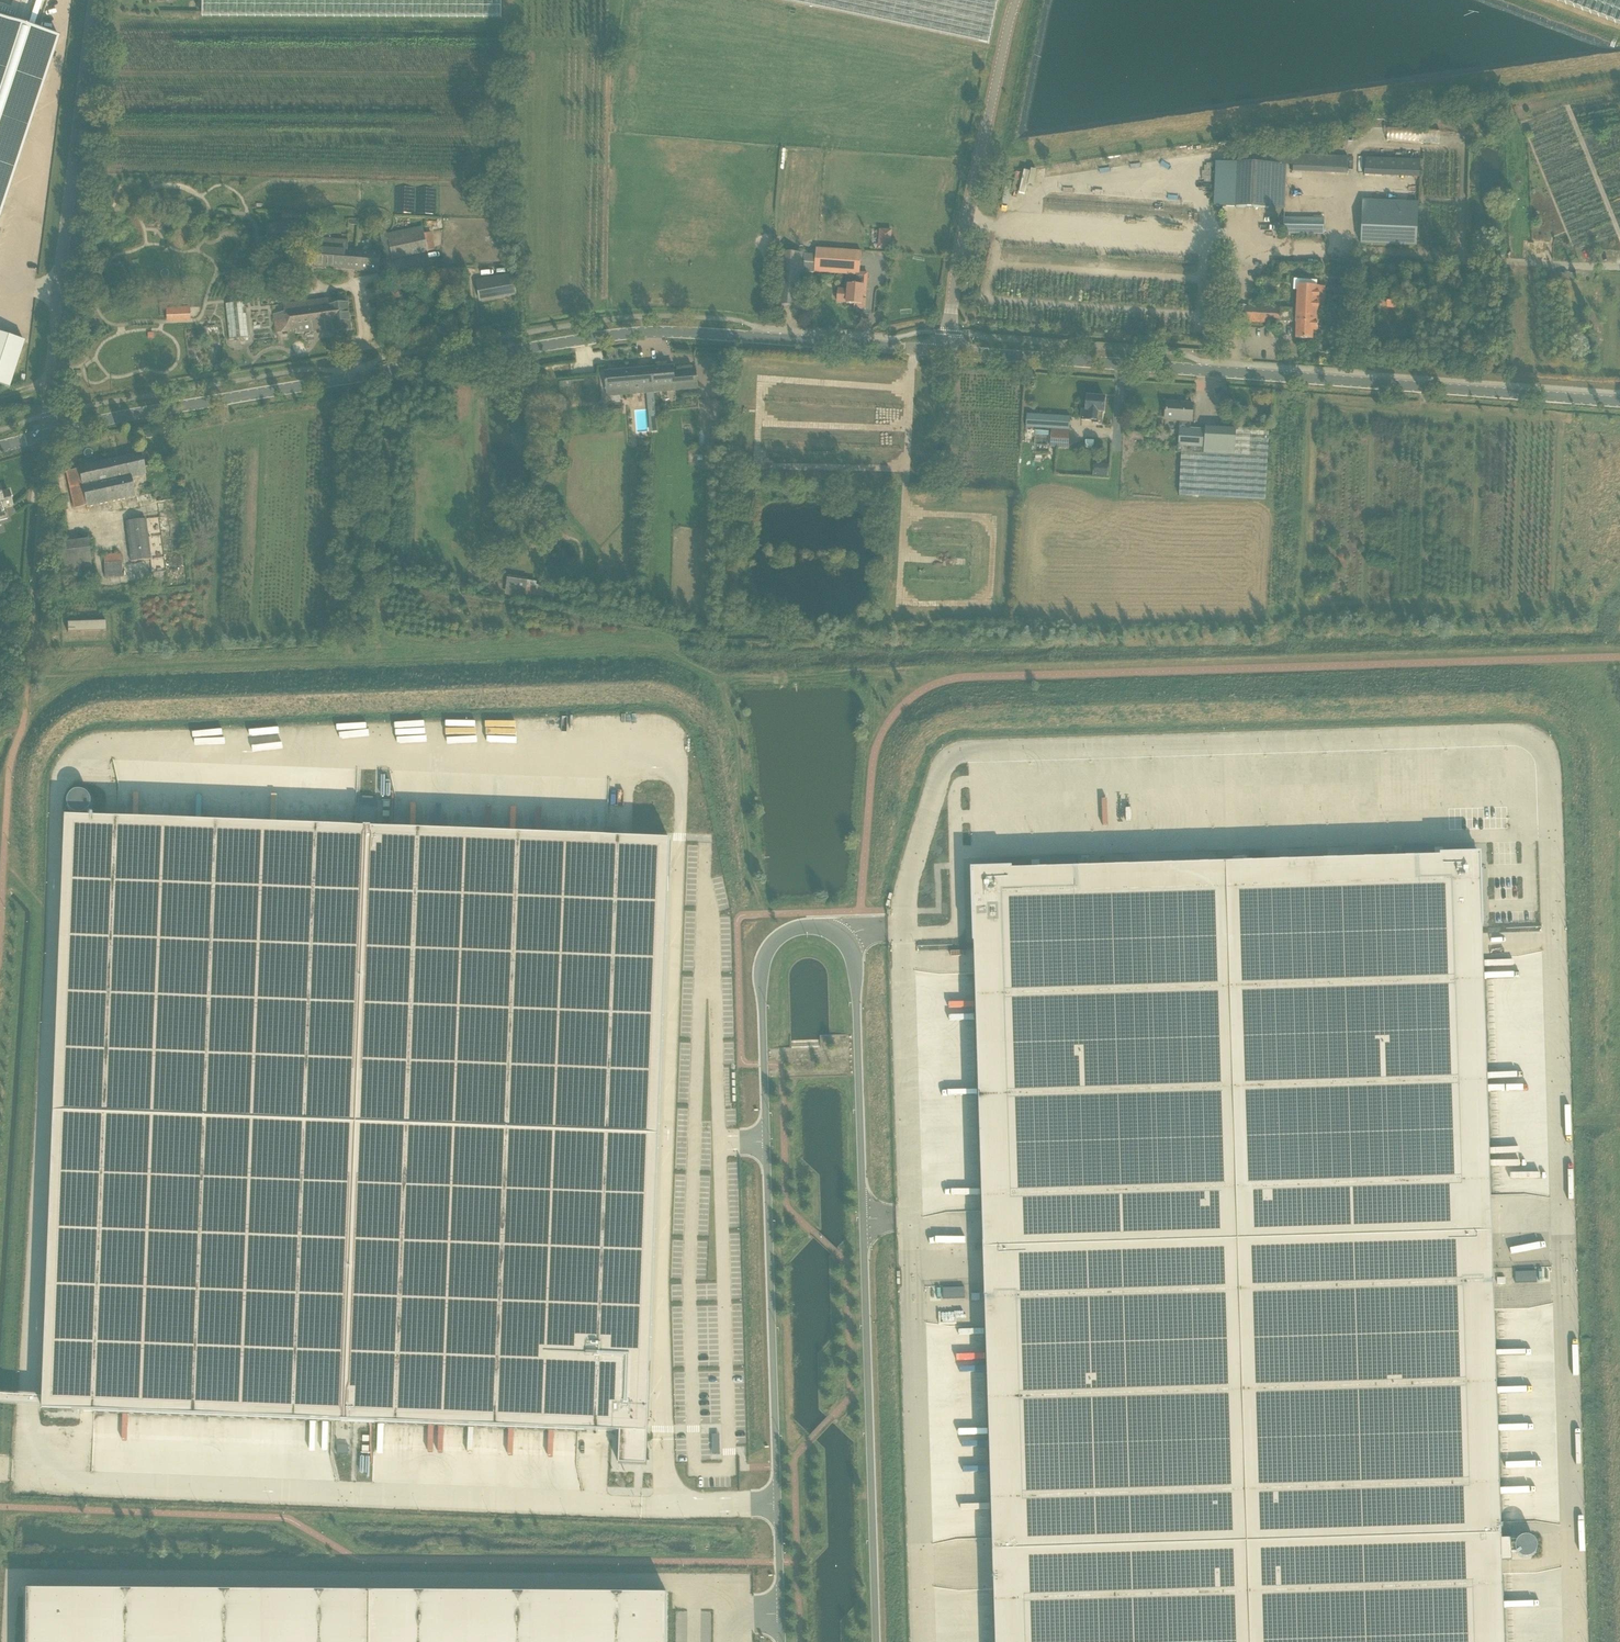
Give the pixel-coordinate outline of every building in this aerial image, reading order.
[(202,15),(500,17),(501,0),(202,0),(202,15)] [(997,0),(774,0),(987,46),(997,0)] [(1619,23),(1619,0),(1558,0),(1619,23)] [(0,18),(0,218),(59,38),(0,18)] [(1421,141),(1421,129),(1387,129),(1387,140),(1421,141)] [(1347,173),(1347,157),(1293,155),(1292,172),(1347,173)] [(1418,161),(1365,158),(1364,175),(1417,178),(1418,161)] [(1287,165),(1215,162),(1213,207),(1285,210),(1287,165)] [(1416,248),(1418,215),(1362,212),(1361,245),(1416,248)] [(1323,219),(1284,218),(1284,234),(1323,234),(1323,219)] [(267,245),(273,244),(296,244),(295,225),(267,225),(267,245)] [(436,251),(432,231),(425,233),(424,226),(381,233),(386,260),(436,251)] [(879,239),(891,240),(892,230),(883,229),(880,229),(879,239)] [(317,238),(316,247),(315,267),(379,272),(381,253),(348,250),(349,240),(317,238)] [(803,270),(846,274),(845,286),(848,286),(848,290),(838,290),(837,302),(847,303),(847,304),(855,304),(855,308),(865,308),(866,300),(863,300),(863,296),(866,296),(868,274),(860,273),(861,251),(816,248),(815,255),(805,254),(805,253),(779,252),(775,305),(800,307),(803,270)] [(515,289),(513,276),(477,281),(480,296),(515,289)] [(237,285),(240,285),(240,287),(242,287),(250,286),(252,286),(251,278),(246,278),(240,278),(240,281),(237,281),(237,285)] [(1296,309),(1280,308),(1279,322),(1297,323),(1296,339),(1312,339),(1312,331),(1317,331),(1319,286),(1317,286),(1317,281),(1294,279),(1294,290),(1297,290),(1296,309)] [(1403,308),(1403,296),(1387,295),(1386,307),(1403,308)] [(284,306),(288,331),(296,330),(297,333),(326,329),(335,328),(336,333),(352,331),(348,302),(332,304),(331,299),(284,306)] [(229,339),(249,337),(246,302),(225,304),(229,339)] [(1280,308),(1231,305),(1230,321),(1279,323),(1279,322),(1280,308)] [(189,307),(173,308),(166,308),(166,316),(166,322),(190,321),(189,307)] [(696,369),(674,371),(674,366),(651,368),(653,393),(654,393),(697,389),(696,369)] [(637,394),(647,393),(653,393),(651,368),(605,372),(606,391),(637,389),(637,394)] [(1104,413),(1105,398),(1086,397),(1085,411),(1081,411),(1081,421),(1093,422),(1093,424),(1102,425),(1103,413),(1104,413)] [(1234,455),(1235,430),(1205,428),(1205,431),(1190,430),(1191,421),(1192,421),(1193,404),(1166,402),(1165,420),(1180,421),(1178,446),(1205,448),(1205,454),(1234,455)] [(1026,427),(1070,430),(1071,417),(1027,414),(1026,427)] [(649,420),(650,433),(652,432),(657,432),(657,422),(656,419),(649,420)] [(719,456),(720,429),(713,429),(712,449),(709,449),(709,456),(719,456)] [(1178,495),(1180,495),(1265,500),(1267,431),(1235,430),(1234,455),(1205,454),(1205,448),(1178,446),(1178,453),(1181,453),(1181,458),(1178,495)] [(1069,440),(1051,438),(1050,447),(1069,448),(1069,440)] [(75,508),(86,506),(87,509),(135,498),(130,476),(145,473),(141,454),(78,468),(78,469),(66,472),(75,508)] [(1094,476),(1109,476),(1109,463),(1094,462),(1094,476)] [(8,491),(1,493),(0,491),(0,521),(7,519),(4,508),(12,506),(8,491)] [(130,562),(151,559),(146,519),(126,521),(130,562)] [(61,543),(65,574),(91,571),(87,540),(61,543)] [(122,577),(121,553),(104,554),(105,577),(122,577)] [(526,592),(526,594),(544,596),(545,586),(536,586),(537,582),(528,581),(528,579),(508,576),(506,589),(526,592)] [(106,619),(67,621),(68,631),(106,629),(106,619)] [(527,740),(526,716),(497,717),(498,741),(527,740)] [(1443,769),(1444,755),(1428,754),(1428,761),(1437,761),(1437,768),(1443,769)] [(363,796),(362,805),(373,805),(373,796),(363,796)] [(619,1459),(647,1460),(671,836),(67,812),(43,1405),(620,1427),(619,1459)] [(992,1551),(995,1641),(1504,1641),(1501,1535),(1492,1233),(1480,857),(971,871),(983,1249),(992,1551)] [(1516,1271),(1516,1281),(1537,1281),(1537,1271),(1516,1271)] [(943,1287),(944,1297),(966,1297),(965,1286),(943,1287)] [(44,1407),(44,1398),(0,1395),(0,1404),(44,1407)] [(711,1452),(720,1453),(722,1434),(712,1433),(711,1452)] [(669,1595),(27,1588),(26,1641),(669,1641),(669,1595)]
